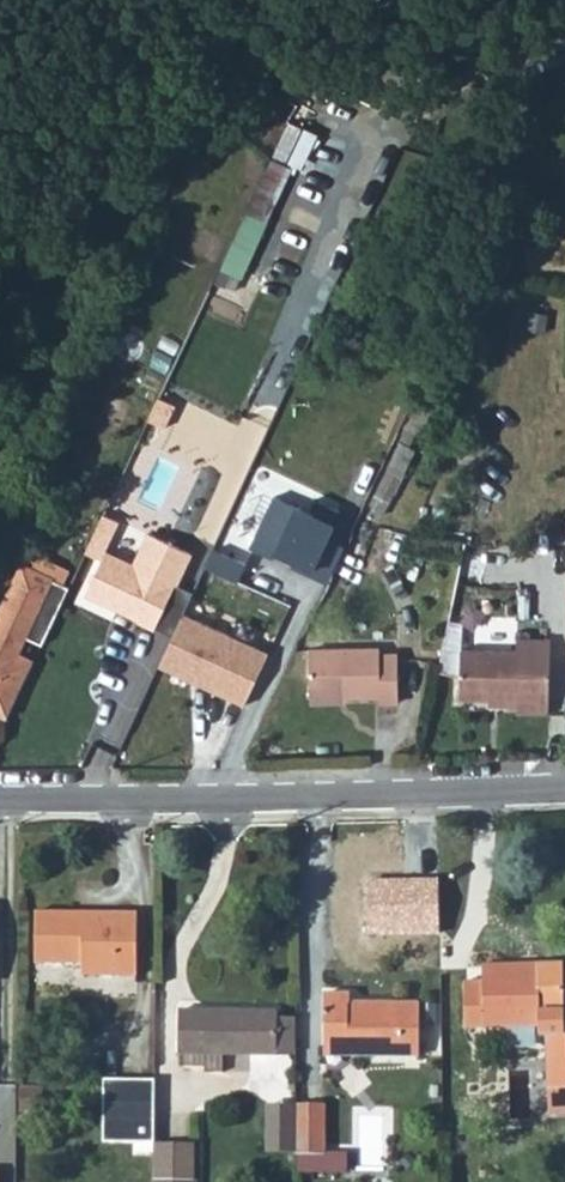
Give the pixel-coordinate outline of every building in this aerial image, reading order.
[(276,157),(319,171),(331,131),(288,118),(276,157)] [(264,156),(229,271),(253,278),(288,163),(264,156)] [(136,626),(172,643),(193,597),(173,588),(187,557),(148,539),(134,570),(103,557),(87,593),(120,608),(117,613),(137,622),(136,626)] [(40,649),(67,593),(21,571),(0,616),(0,720),(6,723),(33,666),(16,658),(24,642),(40,649)] [(516,639),(515,651),(460,649),(458,698),(514,700),(514,713),(546,713),(548,641),(516,639)] [(310,696),(380,695),(380,702),(399,702),(399,654),(380,653),(380,649),(311,649),(310,696)] [(36,912),(35,963),(81,963),(82,974),(135,976),(136,913),(36,912)] [(564,1035),(562,965),(481,967),(481,983),(464,983),(464,1029),(538,1026),(539,1034),(547,1034),(550,1111),(564,1111),(564,1035)] [(322,1055),(418,1057),(418,1006),(349,1005),(349,996),(323,996),(322,1055)] [(274,1056),(275,1013),(178,1012),(177,1055),(182,1055),(182,1066),(204,1067),(204,1073),(221,1073),(221,1055),(274,1056)] [(274,1056),(294,1055),(295,1014),(275,1013),(274,1056)] [(153,1083),(102,1083),(102,1145),(152,1145),(153,1083)] [(266,1156),(293,1156),(294,1107),(267,1106),(266,1156)] [(294,1107),(293,1156),(322,1156),(321,1108),(294,1107)] [(179,1181),(192,1181),(193,1146),(152,1145),(152,1181),(179,1181)]
